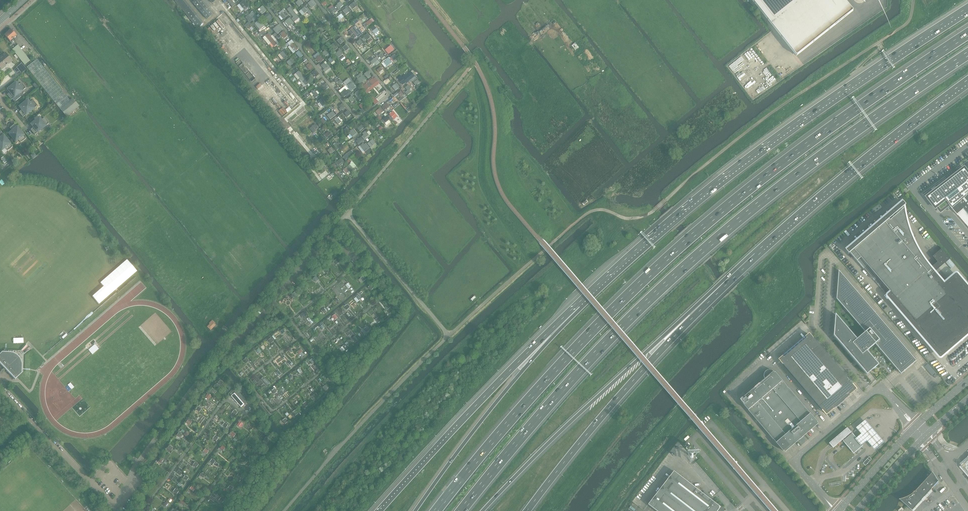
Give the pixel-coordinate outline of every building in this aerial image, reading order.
[(175,1),(197,28),(203,22),(184,0),(176,0),(175,1)] [(193,2),(207,20),(213,15),(200,0),(195,0),(193,2)] [(244,0),(239,4),(244,10),(249,6),(244,0)] [(313,0),(312,0),(308,3),(312,8),(316,4),(313,0)] [(796,56),(853,11),(845,0),(752,0),(796,56)] [(352,11),(358,6),(354,2),(349,6),(352,11)] [(332,5),(328,8),(330,10),(329,10),(333,15),(339,10),(336,6),(334,7),(333,7),(334,7),(332,5)] [(351,11),(347,6),(345,7),(342,10),(346,15),(351,11)] [(291,7),(287,10),(290,13),(291,13),(293,16),(293,17),(294,17),(292,18),(291,17),(290,17),(294,22),(300,18),(297,14),(294,10),(291,7)] [(283,10),(279,13),(283,19),(284,20),(289,16),(288,15),(285,11),(283,10)] [(253,12),(246,17),(250,22),(252,20),(253,22),(256,20),(255,19),(256,18),(256,19),(258,17),(257,17),(253,12)] [(294,23),(290,18),(285,21),(289,26),(294,23)] [(260,20),(255,23),(259,27),(260,29),(261,28),(263,30),(264,30),(266,28),(260,20)] [(366,23),(363,25),(366,28),(368,26),(372,23),(370,20),(366,23)] [(361,35),(356,30),(354,27),(349,31),(354,39),(356,37),(357,38),(361,35)] [(12,39),(16,35),(11,29),(11,30),(10,30),(9,30),(8,30),(8,31),(8,32),(4,35),(12,44),(15,42),(12,39)] [(263,30),(260,33),(262,36),(262,35),(264,37),(263,38),(269,45),(271,43),(274,47),(277,44),(279,46),(277,48),(279,50),(282,47),(279,43),(274,37),(272,35),(272,36),(269,32),(268,33),(267,34),(266,32),(264,30),(263,30)] [(361,37),(356,40),(357,42),(360,46),(363,44),(364,44),(365,43),(364,41),(362,39),(361,37)] [(282,47),(284,49),(289,45),(290,46),(288,47),(293,53),(298,50),(293,43),(294,43),(291,40),(288,43),(282,47)] [(347,44),(343,48),(345,51),(344,52),(346,55),(352,50),(347,44)] [(30,61),(18,45),(12,49),(24,65),(30,61)] [(391,45),(385,50),(388,54),(394,49),(391,45)] [(280,54),(278,55),(282,60),(284,59),(288,56),(284,50),(280,54)] [(324,59),(318,52),(313,56),(316,60),(319,62),(320,61),(321,62),(324,59)] [(12,61),(5,53),(0,57),(0,68),(2,70),(12,61)] [(380,62),(376,57),(370,62),(373,65),(375,64),(376,65),(380,62)] [(386,59),(381,63),(385,68),(393,62),(390,58),(389,57),(386,59)] [(37,59),(27,68),(60,109),(68,119),(81,109),(72,98),(70,101),(37,59)] [(25,67),(21,63),(16,67),(20,72),(25,67)] [(330,68),(327,64),(326,65),(324,63),(321,65),(324,69),(323,70),(325,72),(330,68)] [(299,71),(294,75),(298,80),(300,78),(300,79),(301,80),(304,78),(302,74),(303,73),(300,70),(299,71)] [(420,82),(413,74),(411,72),(412,72),(411,71),(403,78),(401,75),(397,78),(403,85),(406,83),(409,81),(410,83),(412,81),(416,86),(420,82)] [(366,79),(362,75),(361,73),(356,77),(358,79),(356,80),(359,84),(366,79)] [(366,84),(361,88),(365,92),(375,83),(378,81),(374,76),(367,81),(365,83),(366,84)] [(304,78),(301,80),(306,86),(309,83),(310,82),(307,79),(306,80),(304,78)] [(10,92),(7,94),(11,100),(12,99),(15,102),(21,97),(19,94),(25,88),(24,86),(22,84),(21,83),(19,80),(9,88),(8,89),(10,92)] [(351,81),(346,85),(348,87),(347,87),(351,92),(356,87),(351,81)] [(344,87),(339,91),(344,97),(348,94),(349,95),(351,93),(348,89),(347,91),(344,87)] [(406,96),(401,89),(397,92),(399,95),(397,97),(398,99),(399,99),(400,101),(406,96)] [(315,90),(310,94),(312,96),(313,95),(317,99),(320,97),(315,90)] [(326,104),(321,98),(321,99),(320,97),(317,100),(318,101),(319,103),(318,104),(321,108),(326,104)] [(29,112),(37,106),(36,104),(34,102),(32,100),(29,102),(27,100),(19,107),(22,110),(19,112),(23,117),(27,114),(28,114),(29,113),(29,112)] [(397,116),(393,111),(389,114),(390,115),(389,116),(392,121),(397,116)] [(393,122),(388,116),(382,120),(386,125),(390,122),(391,123),(393,122)] [(41,130),(49,123),(47,121),(45,119),(44,118),(41,120),(39,118),(31,124),(34,127),(30,130),(35,135),(39,132),(40,131),(41,130)] [(26,138),(20,130),(19,129),(19,128),(18,127),(15,124),(10,128),(12,131),(9,133),(16,141),(18,139),(20,142),(23,141),(25,139),(26,138)] [(315,124),(310,129),(313,133),(317,131),(316,130),(318,128),(315,124)] [(353,128),(350,131),(351,133),(350,134),(353,138),(358,134),(353,128)] [(325,135),(324,135),(326,138),(327,137),(329,139),(333,136),(331,134),(329,131),(325,134),(325,135)] [(364,135),(362,137),(365,141),(370,136),(369,136),(371,134),(369,131),(366,133),(365,131),(362,133),(364,135)] [(6,138),(6,137),(5,136),(4,136),(1,132),(0,133),(0,147),(2,150),(4,148),(7,151),(9,150),(11,148),(13,146),(6,138)] [(378,146),(372,139),(367,143),(370,147),(370,148),(372,151),(378,146)] [(370,148),(366,143),(364,145),(363,143),(360,146),(365,152),(370,148)] [(353,149),(342,158),(345,162),(346,161),(346,160),(354,154),(356,153),(353,150),(353,149)] [(341,159),(336,163),(340,167),(345,163),(341,159)] [(928,197),(930,199),(936,207),(935,207),(935,208),(937,206),(941,211),(945,208),(948,211),(951,207),(958,215),(967,227),(967,173),(965,169),(928,197)] [(845,251),(848,254),(850,253),(872,278),(875,275),(889,291),(900,304),(905,310),(905,311),(907,314),(908,313),(940,351),(967,327),(967,319),(961,311),(962,310),(961,310),(959,307),(958,308),(950,298),(930,275),(935,272),(925,259),(919,250),(914,240),(914,239),(913,239),(915,236),(911,234),(908,224),(904,206),(906,205),(903,202),(863,235),(858,239),(858,240),(845,251)] [(941,249),(932,257),(937,262),(941,266),(949,259),(938,245),(937,246),(941,249)] [(103,286),(92,296),(94,298),(99,304),(137,271),(127,260),(103,280),(100,282),(103,286)] [(834,326),(834,336),(865,372),(867,375),(867,374),(866,373),(872,369),(872,370),(878,365),(867,351),(875,344),(892,363),(896,368),(901,374),(916,361),(876,314),(858,293),(839,270),(837,299),(865,332),(857,339),(835,314),(834,326)] [(319,281),(316,277),(311,281),(314,285),(319,281)] [(370,293),(376,287),(372,283),(366,289),(370,293)] [(323,319),(330,313),(326,308),(319,314),(323,319)] [(388,318),(394,313),(390,308),(384,314),(388,318)] [(333,325),(340,318),(336,314),(329,320),(333,325)] [(364,338),(370,332),(366,328),(360,334),(364,338)] [(788,354),(780,361),(783,364),(818,405),(821,408),(826,415),(832,409),(834,409),(833,409),(835,407),(836,406),(844,400),(844,399),(847,397),(849,395),(849,396),(850,394),(854,391),(854,390),(856,389),(851,383),(841,372),(813,339),(810,335),(788,354)] [(270,346),(276,341),(272,337),(266,342),(270,346)] [(343,355),(348,350),(345,346),(339,351),(343,355)] [(4,368),(6,369),(15,379),(17,377),(19,375),(24,371),(24,355),(24,354),(21,350),(4,350),(0,353),(0,363),(4,368)] [(299,362),(305,357),(301,353),(295,358),(299,362)] [(298,377),(304,371),(300,367),(294,373),(298,377)] [(742,398),(740,400),(741,401),(743,404),(784,451),(799,438),(817,423),(773,372),(772,371),(771,370),(769,370),(768,370),(766,371),(765,372),(764,373),(764,374),(764,375),(764,377),(764,378),(765,379),(766,380),(747,397),(746,397),(745,398),(745,397),(744,397),(743,398),(742,398)] [(276,381),(282,376),(278,371),(272,377),(276,381)] [(273,398),(279,392),(275,388),(269,393),(273,398)] [(247,402),(237,391),(231,396),(241,407),(247,402)] [(302,411),(308,406),(304,402),(299,407),(302,411)] [(203,410),(198,406),(193,413),(199,417),(203,410)] [(861,434),(856,438),(862,446),(867,441),(875,450),(884,443),(865,420),(856,428),(861,434)] [(847,428),(829,443),(830,444),(831,445),(832,447),(833,448),(843,439),(843,440),(844,441),(844,442),(846,443),(847,445),(854,453),(862,446),(862,445),(856,438),(855,438),(854,436),(853,435),(852,434),(851,433),(850,432),(849,430),(848,429),(847,428)] [(222,455),(226,449),(222,445),(217,451),(222,455)] [(167,461),(161,457),(156,464),(162,468),(167,461)] [(869,457),(863,463),(865,466),(872,459),(869,457)] [(248,472),(252,466),(247,463),(243,469),(248,472)] [(202,481),(207,475),(202,471),(197,477),(202,481)] [(674,471),(674,472),(656,495),(656,494),(648,505),(657,510),(718,510),(721,507),(715,503),(674,471)] [(902,498),(899,499),(899,500),(900,499),(907,506),(912,510),(921,500),(927,493),(930,490),(935,484),(938,481),(934,475),(932,472),(922,483),(916,490),(915,491),(913,493),(912,494),(909,496),(906,497),(905,497),(902,498)] [(230,495),(235,489),(230,486),(226,492),(230,495)] [(181,509),(186,503),(181,500),(177,505),(181,509)] [(170,506),(166,503),(161,508),(165,510),(167,510),(170,506)]
